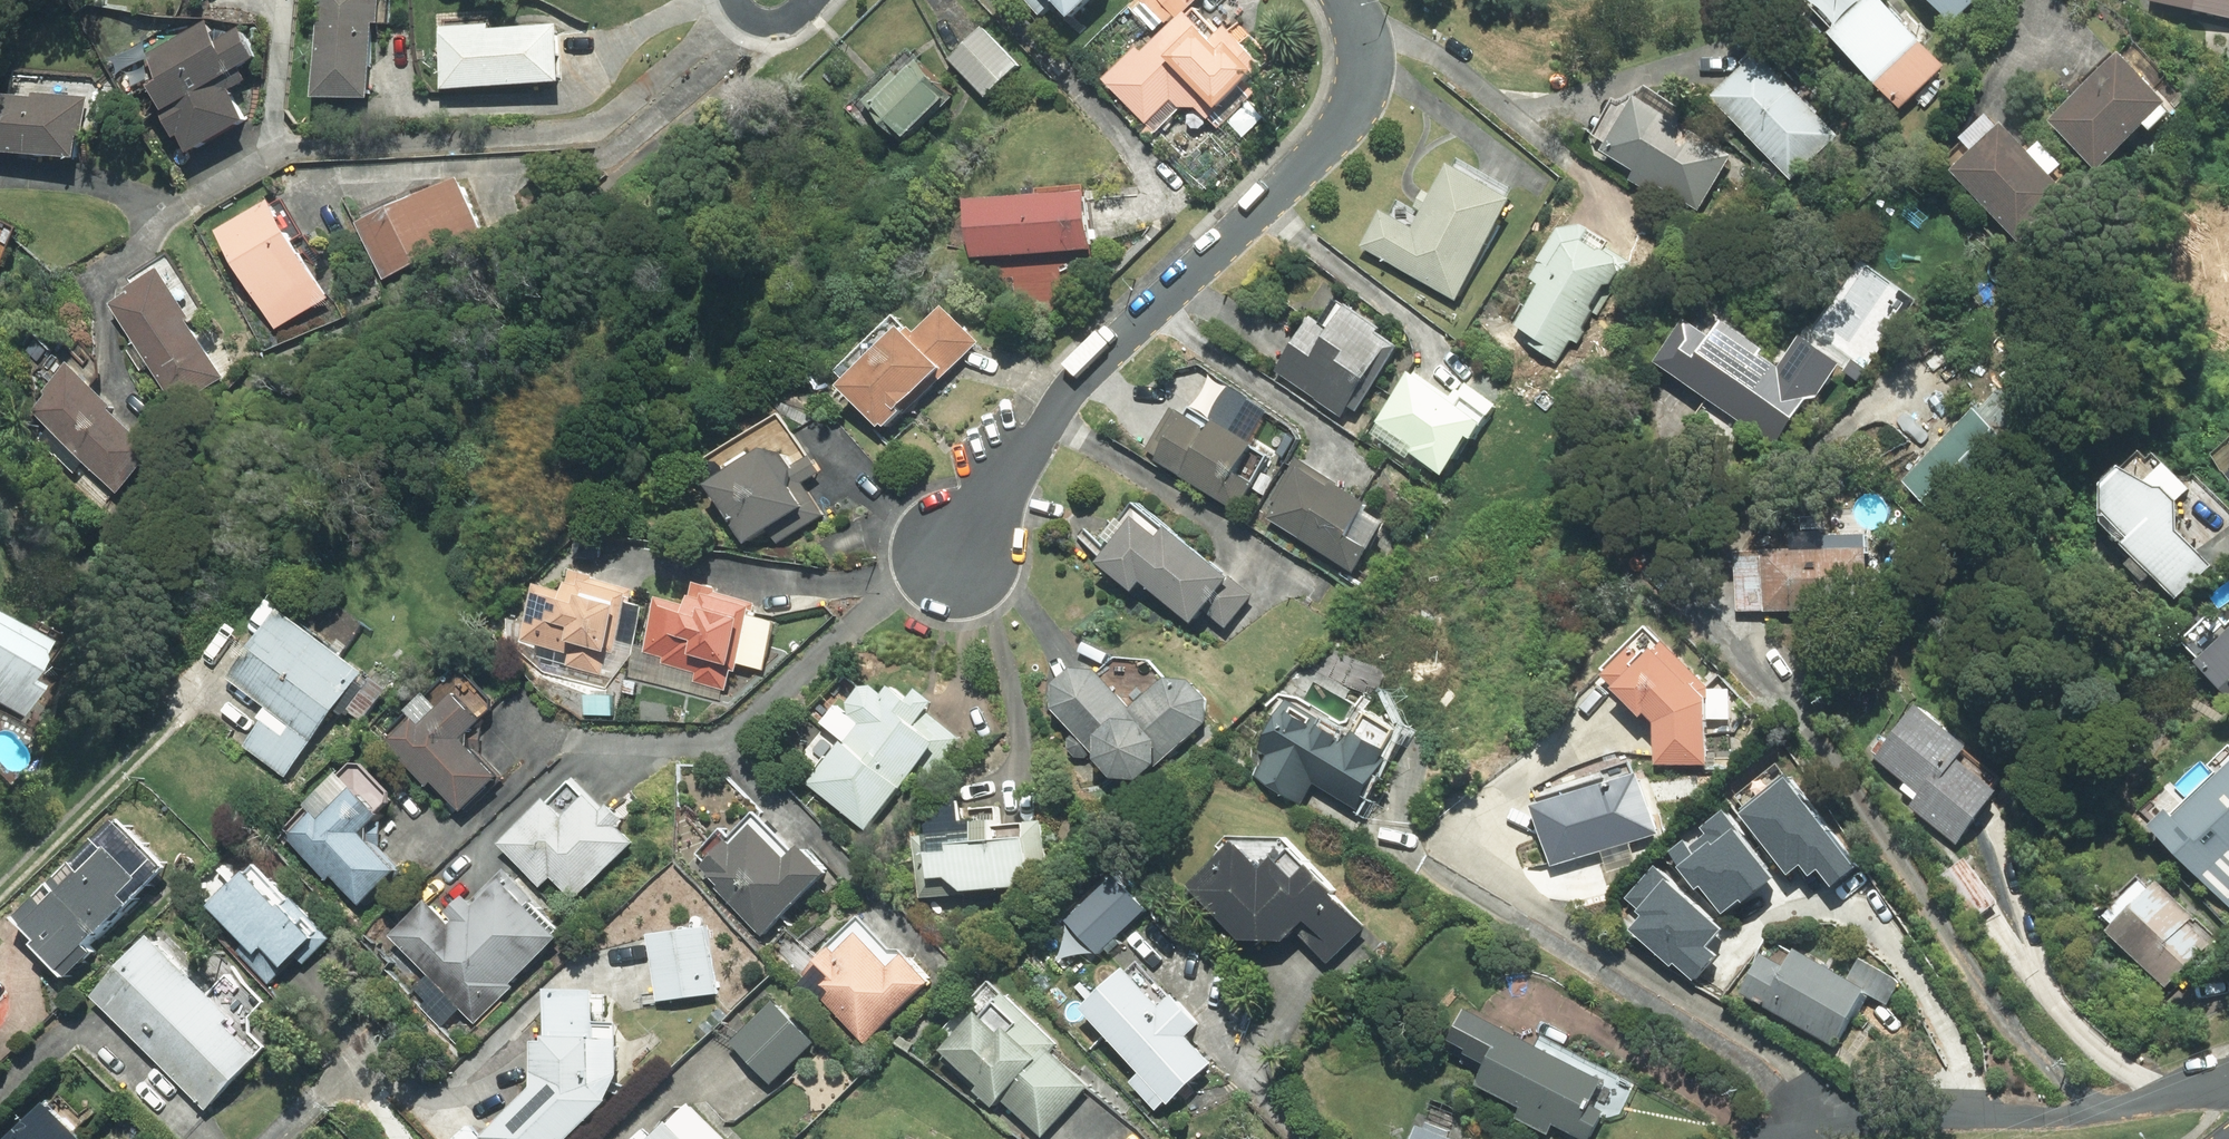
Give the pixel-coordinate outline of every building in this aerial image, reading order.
[(367,22),(388,23),(389,0),(317,0),(312,92),(363,95),(367,22)] [(1065,16),(1082,0),(1025,0),(1037,13),(1051,1),(1065,16)] [(1174,15),(1190,0),(1160,0),(1174,15)] [(1830,28),(1827,31),(1898,106),(1942,65),(1880,0),(1804,0),(1830,28)] [(1950,25),(1976,0),(1927,0),(1950,25)] [(2152,0),(2228,16),(2228,0),(2152,0)] [(1135,49),(1102,79),(1145,124),(1170,100),(1177,107),(1193,107),(1215,130),(1270,77),(1260,66),(1264,62),(1265,55),(1237,25),(1227,34),(1221,27),(1215,34),(1192,10),(1186,16),(1183,13),(1139,53),(1135,49)] [(443,27),(440,27),(443,85),(556,78),(553,26),(486,29),(485,18),(442,20),(443,27)] [(153,80),(144,85),(170,136),(176,133),(184,148),(240,119),(224,88),(241,79),(235,66),(251,58),(235,27),(215,37),(206,22),(142,57),(153,80)] [(980,28),(947,60),(984,98),(1017,66),(980,28)] [(2130,41),(2119,53),(2116,50),(2045,120),(2095,169),(2141,124),(2147,130),(2166,111),(2159,104),(2161,102),(2150,90),(2165,76),(2130,41)] [(905,50),(845,108),(881,145),(895,131),(900,136),(929,108),(935,113),(952,97),(905,50)] [(1756,52),(1710,96),(1789,179),(1835,135),(1756,52)] [(103,97),(92,74),(10,67),(7,94),(0,93),(0,151),(88,159),(90,137),(99,131),(103,97)] [(1611,102),(1590,134),(1595,156),(1605,162),(1608,157),(1631,170),(1628,179),(1651,192),(1655,185),(1697,210),(1729,155),(1678,126),(1685,113),(1644,89),(1619,105),(1611,102)] [(1954,166),(1950,170),(2023,246),(2072,200),(1999,124),(1995,129),(1986,120),(1946,158),(1954,166)] [(1453,171),(1445,167),(1430,196),(1421,192),(1413,208),(1395,198),(1386,215),(1380,212),(1361,248),(1453,296),(1509,191),(1457,164),(1453,171)] [(455,179),(356,223),(381,279),(479,235),(455,179)] [(1034,195),(964,202),(972,279),(1012,275),(1014,301),(1062,297),(1059,274),(1090,271),(1082,183),(1033,188),(1034,195)] [(265,199),(214,230),(274,329),(326,298),(290,239),(300,233),(279,199),(269,205),(265,199)] [(16,226),(0,218),(0,260),(16,226)] [(1580,225),(1556,228),(1537,260),(1539,261),(1530,277),(1539,283),(1513,326),(1529,336),(1525,343),(1556,362),(1570,338),(1577,342),(1584,330),(1581,328),(1591,311),(1598,316),(1630,262),(1604,246),(1607,241),(1580,225)] [(108,303),(174,405),(218,377),(184,324),(201,313),(164,255),(128,278),(132,283),(123,288),(125,292),(108,303)] [(1862,261),(1812,330),(1865,369),(1916,300),(1862,261)] [(1308,316),(1271,370),(1340,416),(1347,406),(1355,411),(1398,347),(1375,331),(1377,327),(1336,300),(1320,324),(1308,316)] [(842,378),(835,385),(878,430),(899,410),(902,414),(976,342),(939,303),(908,333),(891,316),(834,370),(842,378)] [(1650,362),(1773,444),(1804,398),(1815,396),(1838,363),(1797,335),(1776,366),(1758,353),(1761,348),(1718,319),(1707,335),(1680,317),(1650,362)] [(32,410),(47,431),(38,441),(74,472),(76,485),(101,508),(153,451),(105,409),(108,406),(64,363),(32,410)] [(1450,401),(1408,374),(1372,428),(1439,472),(1462,437),(1472,443),(1496,407),(1461,384),(1450,401)] [(1157,456),(1154,459),(1236,509),(1269,456),(1187,406),(1182,414),(1168,406),(1143,448),(1157,456)] [(777,409),(701,458),(715,478),(704,485),(741,542),(764,527),(775,544),(822,514),(802,483),(819,472),(777,409)] [(1971,410),(1900,481),(1934,514),(2005,443),(1971,410)] [(2228,477),(2228,435),(2212,454),(2226,473),(2228,477)] [(2098,522),(2175,599),(2209,565),(2175,530),(2174,501),(2187,489),(2150,452),(2144,457),(2137,450),(2119,468),(2116,466),(2098,484),(2098,522)] [(1274,504),(1265,518),(1351,570),(1380,523),(1361,511),(1365,505),(1333,486),(1335,483),(1294,459),(1269,501),(1274,504)] [(1099,557),(1096,562),(1128,588),(1136,578),(1188,619),(1199,604),(1223,623),(1246,594),(1130,501),(1117,517),(1114,515),(1088,548),(1099,557)] [(1862,549),(1759,553),(1762,612),(1865,608),(1862,549)] [(1735,613),(1762,612),(1759,553),(1732,555),(1735,613)] [(558,590),(531,584),(522,623),(506,618),(507,641),(542,672),(605,688),(630,654),(639,605),(628,602),(629,590),(589,578),(588,575),(567,570),(565,582),(562,582),(558,590)] [(712,588),(691,583),(681,605),(653,597),(643,652),(661,657),(660,663),(693,673),(692,680),(723,690),(728,671),(733,671),(736,663),(761,669),(771,622),(750,616),(753,603),(712,592),(712,588)] [(2228,697),(2228,619),(2225,623),(2212,610),(2180,640),(2198,658),(2195,661),(2228,697)] [(278,614),(227,681),(267,718),(243,749),(284,780),(337,710),(361,728),(386,696),(278,614)] [(1651,722),(1652,765),(1704,764),(1703,685),(1643,625),(1600,668),(1603,671),(1600,674),(1610,685),(1609,688),(1637,716),(1641,712),(1651,722)] [(14,726),(30,696),(18,689),(37,654),(0,634),(0,719),(14,726)] [(1111,657),(1095,672),(1092,670),(1067,668),(1050,684),(1049,707),(1070,733),(1067,739),(1067,749),(1073,757),(1084,757),(1090,753),(1090,758),(1108,778),(1133,779),(1152,765),(1203,722),(1202,698),(1185,680),(1162,677),(1147,660),(1111,657)] [(400,714),(375,738),(423,789),(428,784),(457,814),(499,775),(479,754),(481,716),(488,710),(488,698),(454,663),(423,693),(420,690),(398,711),(400,714)] [(806,783),(863,829),(906,776),(921,790),(956,737),(924,710),(927,701),(912,689),(905,696),(884,686),(879,693),(867,685),(856,686),(844,703),(845,711),(834,704),(819,722),(824,726),(801,755),(815,770),(806,783)] [(1355,808),(1398,735),(1363,715),(1351,736),(1283,697),(1254,748),(1264,754),(1252,776),(1299,803),(1311,783),(1355,808)] [(1913,706),(1874,757),(1920,793),(1909,807),(1955,842),(2003,780),(1962,749),(1965,745),(1913,706)] [(2228,745),(2205,766),(2200,762),(2174,786),(2170,783),(2137,811),(2132,819),(2144,832),(2152,832),(2228,906),(2228,747),(2228,745)] [(1532,807),(1551,864),(1652,831),(1629,761),(1599,771),(1603,783),(1532,807)] [(329,877),(356,905),(396,865),(378,846),(378,808),(383,802),(384,792),(356,764),(346,764),(336,775),(333,773),(301,806),(303,809),(281,832),(325,881),(329,877)] [(1830,887),(1855,867),(1775,765),(1730,800),(1786,872),(1798,862),(1808,875),(1815,869),(1830,887)] [(540,801),(496,844),(538,887),(548,877),(571,901),(632,842),(617,827),(621,823),(603,805),(599,809),(569,779),(543,805),(540,801)] [(910,835),(918,897),(1046,886),(1038,821),(1001,824),(1000,806),(956,809),(956,802),(921,824),(923,833),(910,835)] [(1739,902),(1771,877),(1721,812),(1700,827),(1705,834),(1689,846),(1684,839),(1666,853),(1694,888),(1699,884),(1720,913),(1737,900),(1739,902)] [(761,931),(821,872),(794,845),(788,852),(750,814),(725,838),(718,830),(693,854),(702,863),(698,868),(761,931)] [(81,954),(168,873),(120,822),(7,928),(62,987),(88,963),(81,954)] [(1219,849),(1183,885),(1237,939),(1279,940),(1290,929),(1326,965),(1363,928),(1329,893),(1332,890),(1280,838),(1224,836),(1215,845),(1219,849)] [(1971,918),(1995,901),(1963,858),(1940,875),(1971,918)] [(260,953),(282,978),(304,958),(308,963),(333,940),(262,862),(207,912),(251,961),(260,953)] [(1702,946),(1718,929),(1651,868),(1624,897),(1642,913),(1628,929),(1668,966),(1672,962),(1691,979),(1713,955),(1702,946)] [(422,901),(386,936),(425,976),(409,992),(440,1025),(458,1008),(473,1024),(511,987),(506,983),(559,932),(501,872),(468,905),(460,897),(443,914),(450,921),(446,925),(422,901)] [(1093,952),(1141,908),(1111,876),(1063,920),(1093,952)] [(2111,923),(2105,930),(2164,989),(2214,939),(2155,880),(2147,888),(2135,877),(2100,912),(2111,923)] [(796,980),(863,1047),(930,982),(897,949),(886,949),(855,918),(816,957),(785,926),(767,945),(799,977),(796,980)] [(705,931),(651,935),(656,1002),(710,999),(705,931)] [(1737,994),(1832,1046),(1864,988),(1792,949),(1789,954),(1767,942),(1761,954),(1759,954),(1737,994)] [(156,945),(97,1001),(204,1114),(275,1048),(252,1023),(268,1009),(235,974),(207,1000),(156,945)] [(1076,1008),(1138,1073),(1129,1082),(1154,1109),(1163,1101),(1166,1104),(1210,1063),(1186,1038),(1199,1027),(1168,994),(1165,996),(1133,962),(1124,971),(1120,967),(1076,1008)] [(1039,1138),(1040,1138),(1087,1086),(1049,1052),(1055,1044),(986,982),(937,1037),(945,1043),(938,1050),(975,1083),(969,1090),(990,1109),(997,1101),(1039,1138)] [(606,1104),(613,1048),(614,1036),(592,1035),(592,1015),(606,1015),(607,998),(545,997),(544,1046),(534,1045),(530,1095),(481,1138),(569,1138),(606,1104)] [(771,998),(723,1043),(765,1089),(814,1045),(771,998)] [(1461,1009),(1447,1036),(1469,1047),(1466,1052),(1487,1062),(1476,1084),(1521,1106),(1515,1117),(1546,1133),(1550,1124),(1581,1138),(1586,1138),(1599,1114),(1606,1118),(1619,1114),(1634,1085),(1540,1037),(1535,1046),(1461,1009)] [(39,1113),(14,1138),(65,1138),(39,1113)] [(1413,1127),(1409,1138),(1446,1138),(1413,1127)] [(471,1130),(461,1138),(479,1138),(471,1130)]
